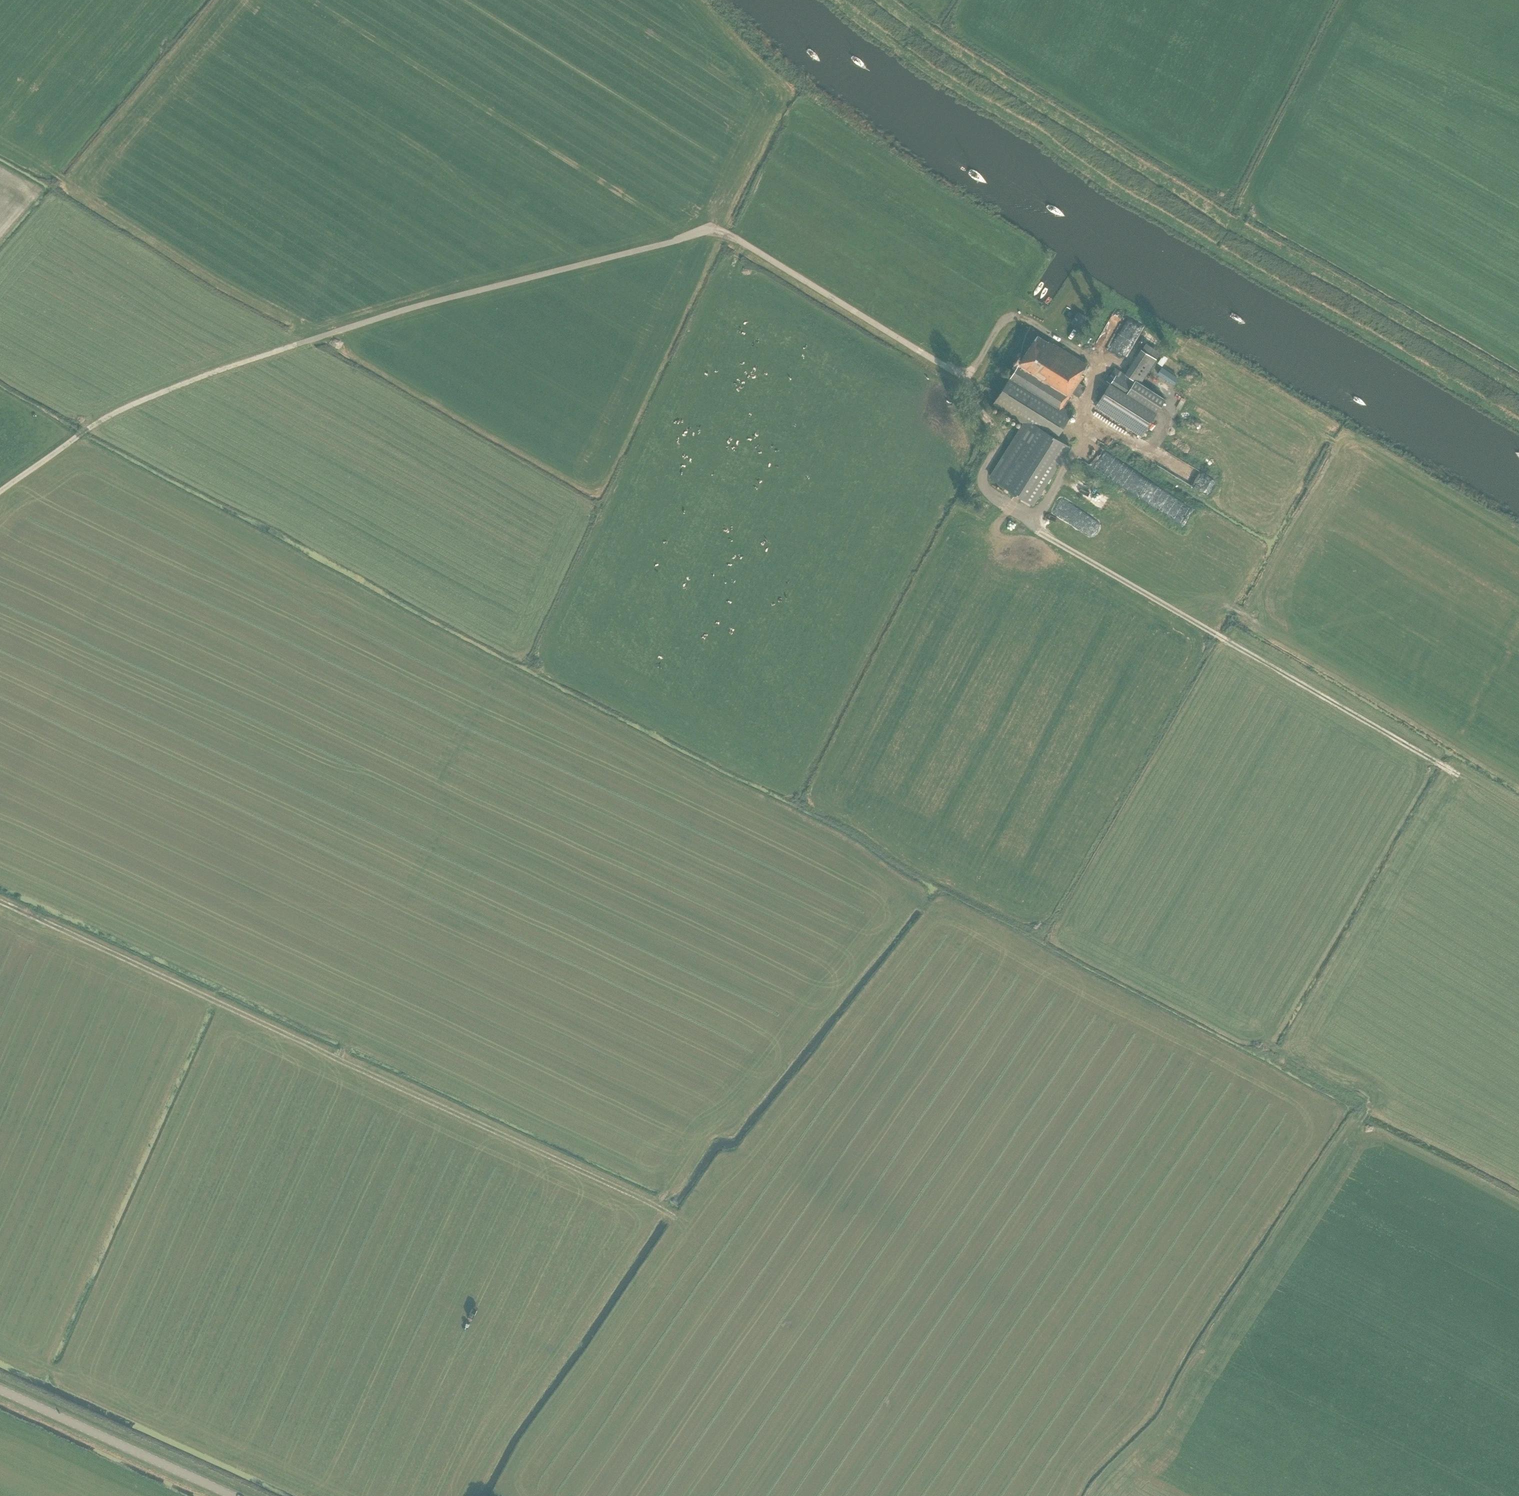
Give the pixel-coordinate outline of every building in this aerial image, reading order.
[(1077,313),(1072,326),(1082,330),(1087,317),(1077,313)] [(1081,374),(1088,364),(1053,342),(1052,344),(1037,334),(1007,382),(993,404),(1024,424),(991,477),(1032,503),(1069,445),(1056,437),(1072,412),(1064,407),(1072,393),(1079,397),(1086,386),(1079,382),(1084,375),(1081,374)] [(1140,383),(1156,359),(1141,349),(1125,374),(1115,367),(1107,381),(1111,383),(1096,406),(1141,435),(1165,399),(1140,383)]
